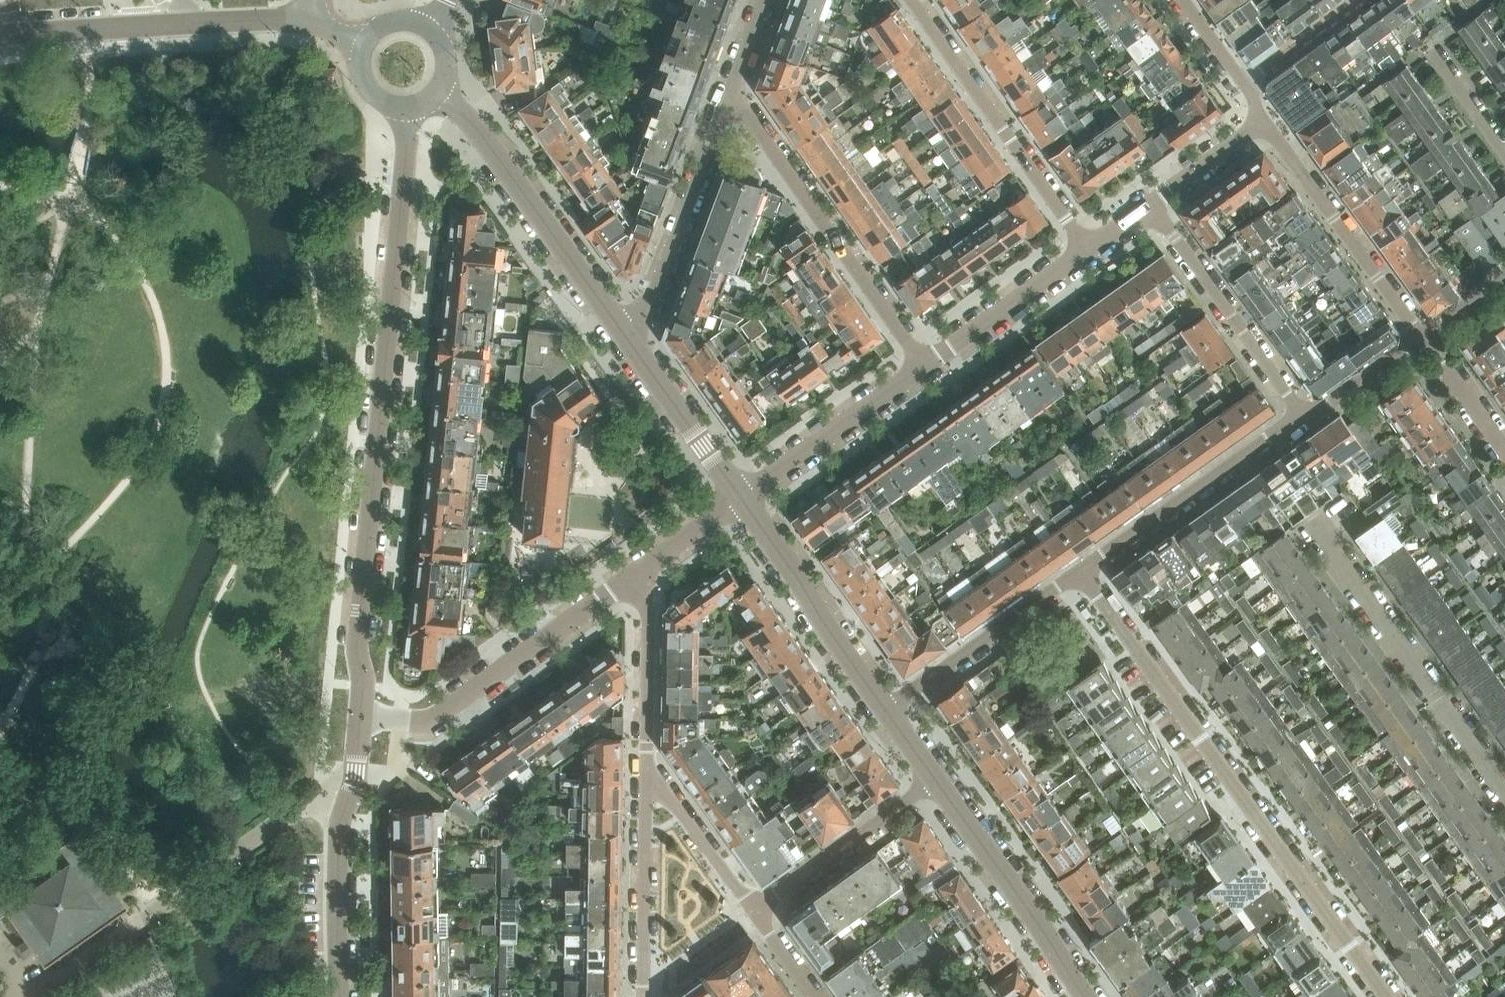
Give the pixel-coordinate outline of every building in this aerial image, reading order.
[(545,10),(548,1),(546,0),(517,0),(545,10)] [(614,10),(618,0),(608,0),(605,7),(612,9),(614,10)] [(695,0),(689,18),(680,15),(677,22),(724,40),(725,35),(724,34),(733,10),(734,11),(736,6),(720,0),(694,0),(695,0)] [(791,2),(789,5),(829,19),(833,8),(841,11),(845,0),(790,0),(791,2)] [(841,11),(851,14),(854,4),(849,0),(845,0),(841,11)] [(873,6),(882,18),(897,8),(897,7),(896,8),(890,0),(880,0),(873,5),(873,6)] [(949,12),(967,0),(940,0),(949,12)] [(949,12),(960,27),(997,0),(983,0),(981,1),(980,0),(967,0),(949,12)] [(1008,3),(1006,0),(997,0),(960,27),(970,42),(996,23),(991,16),(1008,3)] [(1046,9),(1053,4),(1050,0),(1039,0),(1046,9)] [(1081,8),(1091,23),(1097,19),(1098,19),(1124,0),(1091,0),(1087,3),(1087,4),(1081,8)] [(1098,19),(1109,35),(1146,7),(1141,0),(1124,0),(1098,19)] [(1208,7),(1218,21),(1247,0),(1218,0),(1208,7)] [(1218,21),(1228,34),(1257,13),(1261,11),(1253,0),(1247,0),(1218,21)] [(1272,2),(1282,15),(1294,33),(1308,23),(1291,0),(1276,0),(1272,2)] [(1308,23),(1321,13),(1311,0),(1291,0),(1308,23)] [(1321,13),(1334,3),(1331,0),(1311,0),(1321,13)] [(1400,28),(1405,36),(1412,31),(1390,0),(1380,0),(1374,4),(1392,29),(1399,24),(1401,27),(1400,28)] [(1416,11),(1408,0),(1390,0),(1412,31),(1419,26),(1413,18),(1412,19),(1410,16),(1416,11)] [(1424,10),(1430,18),(1436,13),(1427,0),(1408,0),(1416,11),(1423,6),(1425,10),(1424,10)] [(1436,13),(1443,8),(1438,0),(1437,1),(1436,0),(1427,0),(1436,13)] [(1488,21),(1504,9),(1498,0),(1459,28),(1473,48),(1495,31),(1488,21)] [(500,20),(501,25),(492,27),(494,39),(491,39),(493,52),(495,52),(496,55),(535,51),(532,33),(539,33),(538,31),(540,30),(541,29),(542,29),(543,27),(543,26),(544,24),(544,23),(544,21),(544,20),(544,19),(543,17),(542,15),(541,13),(512,2),(507,14),(505,19),(500,20)] [(1053,4),(1046,9),(1055,23),(1063,18),(1053,4)] [(1402,55),(1395,45),(1401,41),(1392,29),(1374,4),(1362,13),(1390,53),(1395,60),(1402,55)] [(781,22),(782,25),(781,28),(821,43),(825,31),(833,34),(837,23),(838,22),(829,19),(789,5),(785,16),(783,18),(781,22)] [(882,18),(873,6),(866,23),(869,27),(882,18)] [(1146,7),(1109,35),(1120,50),(1127,45),(1158,23),(1146,7)] [(882,18),(869,27),(880,42),(907,22),(897,8),(882,18)] [(597,20),(594,29),(599,30),(610,34),(614,22),(615,23),(619,11),(614,10),(612,9),(607,24),(597,20)] [(1257,13),(1228,34),(1238,48),(1267,26),(1257,13)] [(1362,13),(1349,22),(1373,56),(1378,62),(1390,53),(1362,13)] [(1438,16),(1441,20),(1444,24),(1449,20),(1449,19),(1441,14),(1438,16)] [(1238,48),(1247,61),(1247,62),(1254,63),(1254,62),(1286,39),(1294,33),(1282,15),(1267,26),(1238,48)] [(1064,18),(1056,24),(1067,39),(1066,39),(1068,41),(1075,36),(1074,35),(1076,34),(1064,18)] [(1441,20),(1429,29),(1432,33),(1444,24),(1441,20)] [(624,26),(615,23),(614,22),(610,34),(609,36),(610,36),(619,40),(624,26)] [(677,22),(674,30),(683,34),(676,52),(667,49),(664,56),(711,73),(713,69),(711,68),(720,44),(722,45),(724,40),(677,22)] [(907,22),(880,42),(885,49),(872,58),(877,65),(878,65),(918,37),(907,22)] [(1349,22),(1337,31),(1364,67),(1364,66),(1372,77),(1378,72),(1369,59),(1373,56),(1349,22)] [(837,23),(833,34),(847,39),(851,28),(837,23)] [(996,23),(970,42),(980,56),(1017,30),(1012,23),(1001,31),(996,23)] [(1017,30),(980,56),(991,71),(1027,45),(1022,38),(1032,31),(1026,23),(1017,30)] [(1135,57),(1128,62),(1131,66),(1169,38),(1158,23),(1127,45),(1135,57)] [(582,38),(581,39),(594,44),(599,30),(594,29),(580,24),(582,38)] [(1057,25),(1050,30),(1060,44),(1066,39),(1067,39),(1056,24),(1057,25)] [(774,41),(773,46),(773,49),(772,51),(771,50),(771,51),(806,64),(806,63),(803,62),(807,51),(824,57),(824,58),(829,60),(834,48),(825,45),(781,28),(776,39),(774,41)] [(609,36),(610,34),(599,30),(594,44),(608,43),(610,36),(609,36)] [(1337,31),(1325,40),(1343,65),(1350,60),(1358,71),(1364,67),(1337,31)] [(1473,48),(1486,67),(1504,53),(1504,40),(1503,42),(1495,31),(1473,48)] [(1075,36),(1068,41),(1076,53),(1077,53),(1080,56),(1086,52),(1075,36)] [(878,65),(884,72),(889,79),(900,71),(928,51),(918,37),(878,65)] [(1131,66),(1142,81),(1140,83),(1180,54),(1169,38),(1131,66)] [(1325,40),(1308,52),(1324,74),(1334,87),(1350,74),(1343,65),(1325,40)] [(1027,45),(991,71),(1001,85),(1045,54),(1041,47),(1033,53),(1027,45)] [(1086,52),(1080,56),(1088,67),(1091,72),(1092,72),(1097,68),(1099,66),(1088,50),(1086,52)] [(526,104),(526,105),(527,104),(547,90),(542,66),(541,66),(541,67),(537,67),(535,51),(496,55),(496,58),(494,58),(496,71),(498,70),(500,82),(509,81),(509,87),(523,85),(526,104)] [(799,81),(806,64),(771,51),(762,73),(795,85),(800,82),(799,81)] [(905,78),(892,87),(898,95),(938,66),(928,51),(900,71),(905,78)] [(1308,52),(1294,63),(1311,84),(1324,74),(1308,52)] [(1077,54),(1070,59),(1080,72),(1088,67),(1080,56),(1077,53),(1076,53),(1077,54)] [(1486,67),(1499,85),(1504,81),(1504,53),(1486,67)] [(1045,54),(1001,85),(1011,100),(1048,74),(1043,67),(1051,61),(1045,54)] [(1180,54),(1140,83),(1152,99),(1154,97),(1192,69),(1180,54)] [(651,91),(660,94),(661,93),(698,107),(700,102),(699,101),(708,78),(709,78),(711,73),(664,56),(661,64),(670,68),(663,86),(654,82),(651,91)] [(1126,62),(1118,68),(1121,73),(1130,67),(1126,62)] [(1268,81),(1267,88),(1297,129),(1328,107),(1314,88),(1311,84),(1294,63),(1268,81)] [(1385,81),(1373,89),(1380,99),(1392,91),(1398,100),(1420,85),(1407,65),(1385,81)] [(938,66),(898,95),(903,103),(916,93),(921,100),(948,80),(938,66)] [(1080,72),(1078,74),(1084,82),(1093,75),(1091,72),(1088,67),(1080,72)] [(585,68),(574,71),(577,80),(587,77),(585,68)] [(1097,68),(1092,72),(1098,80),(1104,76),(1097,68)] [(1154,97),(1157,101),(1164,96),(1172,107),(1173,107),(1203,85),(1192,69),(1154,97)] [(605,72),(602,79),(605,86),(623,93),(628,81),(605,72)] [(802,85),(800,82),(795,85),(762,73),(757,87),(784,124),(814,103),(817,107),(826,101),(827,101),(832,98),(841,92),(841,91),(829,73),(815,83),(812,78),(802,85)] [(1048,74),(1011,100),(1022,115),(1065,84),(1060,77),(1053,82),(1048,74)] [(913,116),(914,117),(918,124),(959,95),(948,80),(921,100),(926,107),(913,116)] [(523,108),(528,116),(525,118),(530,126),(532,125),(534,127),(564,106),(572,101),(564,90),(566,89),(560,81),(547,90),(527,104),(521,109),(523,108)] [(814,103),(784,124),(797,144),(838,115),(863,98),(853,83),(841,91),(841,92),(832,98),(827,101),(826,101),(817,107),(814,103)] [(1063,96),(1070,91),(1065,84),(1022,115),(1032,129),(1068,103),(1063,96)] [(1146,149),(1155,162),(1223,112),(1203,85),(1173,107),(1174,107),(1179,114),(1163,126),(1166,130),(1144,146),(1146,149)] [(1398,100),(1406,110),(1384,126),(1390,134),(1434,103),(1420,85),(1398,100)] [(1112,90),(1107,94),(1113,102),(1118,98),(1112,90)] [(1328,107),(1297,129),(1321,164),(1347,146),(1361,136),(1364,139),(1381,127),(1354,90),(1342,98),(1341,97),(1328,107)] [(1370,91),(1363,96),(1370,107),(1377,101),(1370,91)] [(660,94),(647,131),(682,144),(684,139),(687,137),(689,133),(687,130),(691,120),(694,119),(698,107),(661,93),(660,94)] [(918,124),(923,131),(924,132),(937,123),(941,129),(969,109),(959,95),(918,124)] [(1118,98),(1113,102),(1122,115),(1123,118),(1124,119),(1134,112),(1122,96),(1118,98)] [(874,99),(867,104),(873,112),(880,107),(874,99)] [(1068,103),(1032,129),(1043,144),(1072,124),(1079,119),(1068,103)] [(1434,103),(1390,134),(1397,143),(1418,128),(1425,138),(1447,122),(1434,103)] [(536,131),(535,132),(541,140),(544,138),(547,143),(580,120),(576,113),(571,117),(564,106),(534,127),(536,131)] [(933,145),(939,153),(979,124),(969,109),(941,129),(946,136),(933,145)] [(1089,111),(1081,118),(1088,127),(1096,121),(1089,111)] [(1134,112),(1124,119),(1135,133),(1135,134),(1145,127),(1134,112)] [(607,127),(615,121),(612,113),(602,120),(607,127)] [(838,115),(797,144),(808,158),(848,130),(838,115)] [(1122,115),(1094,135),(1104,151),(1109,148),(1111,151),(1116,148),(1127,163),(1146,149),(1144,146),(1135,134),(1135,133),(1124,119),(1123,118),(1122,115)] [(1076,148),(1075,149),(1099,183),(1127,163),(1116,148),(1111,151),(1109,148),(1104,151),(1094,135),(1088,127),(1081,118),(1079,119),(1072,124),(1085,142),(1076,148)] [(547,143),(552,149),(548,151),(554,160),(556,158),(558,161),(592,137),(580,120),(547,143)] [(1425,138),(1432,148),(1412,163),(1418,171),(1461,141),(1447,122),(1425,138)] [(853,137),(863,130),(858,123),(848,130),(808,158),(818,173),(846,153),(858,144),(853,137)] [(939,153),(949,167),(962,158),(990,139),(979,124),(939,153)] [(647,131),(634,165),(638,170),(668,182),(670,176),(673,175),(675,170),(673,167),(677,158),(680,156),(682,152),(680,149),(682,144),(647,131)] [(1385,132),(1376,139),(1381,146),(1390,139),(1385,132)] [(893,141),(904,156),(911,150),(901,136),(893,141)] [(558,161),(560,164),(559,166),(564,174),(568,171),(572,177),(604,154),(592,137),(558,161)] [(961,182),(960,181),(1000,153),(990,139),(962,158),(949,167),(960,182),(961,182)] [(1099,183),(1075,149),(1076,148),(1071,141),(1051,156),(1079,197),(1099,183)] [(1360,141),(1324,167),(1333,180),(1370,154),(1360,141)] [(1461,141),(1418,171),(1424,180),(1444,165),(1452,175),(1474,160),(1461,141)] [(904,156),(914,171),(922,165),(911,150),(904,156)] [(846,153),(818,173),(828,187),(869,159),(863,151),(850,160),(846,153)] [(1221,182),(1236,204),(1244,198),(1261,186),(1271,199),(1290,186),(1264,151),(1221,182)] [(1370,154),(1333,180),(1343,193),(1384,164),(1374,151),(1370,154)] [(1000,153),(960,181),(961,182),(971,196),(1011,168),(1000,153)] [(612,174),(605,165),(610,161),(604,154),(572,177),(576,183),(572,185),(578,193),(580,192),(582,195),(612,174)] [(874,167),(873,165),(869,159),(828,187),(838,202),(866,182),(862,176),(874,167)] [(1452,175),(1459,185),(1438,200),(1444,209),(1487,178),(1474,160),(1452,175)] [(1374,171),(1343,193),(1352,206),(1384,184),(1393,177),(1396,175),(1386,162),(1384,164),(1374,171)] [(784,195),(760,186),(763,179),(763,178),(760,171),(755,166),(748,163),(740,163),(733,167),(730,174),(725,173),(716,196),(756,211),(761,213),(775,219),(779,210),(784,195)] [(914,171),(924,185),(932,179),(922,165),(914,171)] [(584,198),(583,199),(588,207),(592,205),(594,209),(624,190),(629,187),(623,180),(619,184),(612,174),(582,195),(584,198)] [(636,175),(631,178),(635,184),(644,178),(636,175)] [(1384,184),(1352,206),(1362,219),(1402,190),(1393,177),(1384,184)] [(1487,178),(1444,209),(1451,217),(1471,202),(1479,213),(1501,197),(1487,178)] [(630,236),(605,254),(618,272),(629,275),(638,269),(655,223),(668,187),(651,180),(641,205),(636,220),(630,236)] [(866,182),(838,202),(849,217),(889,188),(884,180),(871,189),(866,182)] [(1001,180),(995,185),(1002,195),(1008,190),(1001,180)] [(934,182),(926,188),(935,200),(942,194),(934,182)] [(1221,182),(1181,211),(1206,245),(1226,231),(1216,219),(1236,204),(1221,182)] [(995,185),(988,190),(995,199),(1002,195),(995,185)] [(1403,209),(1398,203),(1414,191),(1409,185),(1405,188),(1402,190),(1362,219),(1371,232),(1403,209)] [(1261,186),(1244,198),(1254,211),(1271,199),(1261,186)] [(895,196),(894,195),(889,188),(849,217),(859,231),(887,212),(882,205),(895,196)] [(594,209),(581,221),(593,238),(594,238),(605,254),(630,236),(636,220),(619,195),(623,192),(623,193),(625,192),(624,190),(594,209)] [(1297,192),(1290,191),(1262,211),(1275,229),(1307,206),(1297,192)] [(1027,192),(1008,205),(1028,232),(1029,234),(1048,221),(1027,192)] [(1427,192),(1422,196),(1431,209),(1432,208),(1437,205),(1427,192)] [(953,208),(943,194),(942,195),(942,194),(935,200),(945,214),(953,208)] [(1491,224),(1504,213),(1504,194),(1501,197),(1479,213),(1482,211),(1491,224)] [(795,210),(784,195),(779,210),(786,216),(795,210)] [(756,211),(716,196),(704,230),(749,246),(761,213),(756,211)] [(887,212),(859,231),(869,246),(918,211),(916,212),(911,205),(905,210),(900,202),(887,212)] [(1008,205),(990,218),(1009,246),(1028,232),(1008,205)] [(1437,205),(1432,208),(1442,222),(1447,219),(1437,205)] [(454,239),(454,241),(494,245),(495,231),(492,231),(493,226),(483,226),(484,215),(479,215),(479,211),(473,210),(471,207),(464,206),(461,209),(457,208),(457,211),(454,213),(452,236),(454,239)] [(1280,244),(1276,239),(1277,239),(1276,237),(1286,229),(1291,236),(1316,218),(1307,206),(1275,229),(1265,236),(1274,248),(1280,244)] [(964,207),(957,212),(964,222),(971,217),(964,207)] [(1403,209),(1371,232),(1381,245),(1421,216),(1417,210),(1408,216),(1403,209)] [(918,211),(869,246),(880,261),(907,241),(920,232),(914,225),(923,218),(918,211)] [(1262,211),(1252,219),(1265,236),(1275,229),(1262,211)] [(957,212),(950,217),(957,227),(964,222),(957,212)] [(1491,224),(1501,238),(1504,235),(1504,213),(1491,224)] [(1414,231),(1425,223),(1421,216),(1381,245),(1391,259),(1419,238),(1414,231)] [(791,224),(782,248),(795,266),(821,247),(800,217),(791,224)] [(990,218),(971,231),(990,259),(1009,246),(990,218)] [(1280,244),(1273,249),(1278,256),(1296,243),(1301,249),(1326,231),(1316,218),(1291,236),(1280,244)] [(1471,218),(1454,230),(1484,271),(1501,260),(1471,218)] [(1252,219),(1241,227),(1249,238),(1253,244),(1258,241),(1265,236),(1252,219)] [(1213,246),(1212,252),(1222,266),(1247,249),(1242,243),(1249,238),(1241,227),(1213,246)] [(694,255),(730,269),(739,273),(749,246),(704,230),(694,255)] [(971,231),(952,244),(971,272),(990,259),(971,231)] [(1326,231),(1301,249),(1283,261),(1292,274),(1310,261),(1335,243),(1326,231)] [(926,234),(920,239),(927,248),(933,244),(926,234)] [(768,237),(763,252),(767,253),(777,246),(779,240),(768,237)] [(1419,238),(1391,259),(1401,273),(1440,244),(1441,244),(1436,237),(1425,245),(1419,238)] [(920,239),(913,243),(920,253),(927,248),(920,239)] [(453,255),(452,265),(496,270),(496,269),(498,245),(494,245),(454,241),(454,243),(451,245),(450,252),(453,255)] [(1253,244),(1222,266),(1231,279),(1267,253),(1258,241),(1253,244)] [(1335,243),(1310,261),(1319,274),(1344,256),(1335,243)] [(952,244),(934,257),(953,285),(971,272),(952,244)] [(1411,287),(1450,258),(1440,244),(1401,273),(1411,287)] [(797,269),(803,277),(793,284),(798,290),(834,265),(824,251),(797,269)] [(1231,279),(1240,292),(1277,266),(1267,253),(1231,279)] [(1148,265),(1146,266),(1152,275),(1156,275),(1158,279),(1158,283),(1167,295),(1177,288),(1184,297),(1191,292),(1164,254),(1156,259),(1153,259),(1148,262),(1148,265)] [(730,269),(694,255),(690,267),(692,270),(689,279),(722,291),(730,269)] [(1319,274),(1301,286),(1307,294),(1311,299),(1318,294),(1319,293),(1315,288),(1324,281),(1328,286),(1353,268),(1344,256),(1319,274)] [(934,257),(915,270),(934,298),(953,285),(934,257)] [(1450,258),(1411,287),(1421,301),(1463,270),(1460,271),(1450,258)] [(891,261),(884,266),(891,276),(898,271),(891,261)] [(1277,266),(1240,292),(1249,304),(1275,286),(1286,279),(1292,274),(1283,261),(1277,266)] [(523,266),(513,264),(513,272),(522,273),(523,266)] [(448,269),(448,276),(450,279),(448,301),(498,306),(499,292),(496,292),(498,269),(496,269),(496,270),(452,265),(451,266),(448,269)] [(834,265),(798,290),(808,305),(818,298),(844,279),(834,265)] [(1143,290),(1143,294),(1152,306),(1160,300),(1167,310),(1174,305),(1167,295),(1158,283),(1158,279),(1156,275),(1152,275),(1146,266),(1141,270),(1138,270),(1133,273),(1132,276),(1131,277),(1137,286),(1140,286),(1143,290)] [(1319,293),(1318,294),(1311,299),(1315,304),(1320,311),(1362,281),(1353,268),(1328,286),(1319,293)] [(935,299),(934,298),(915,270),(896,284),(916,313),(935,299)] [(1464,285),(1470,280),(1463,270),(1421,301),(1428,310),(1428,311),(1436,312),(1436,311),(1468,289),(1464,285)] [(761,271),(757,280),(764,282),(764,281),(765,282),(768,271),(767,273),(761,271)] [(768,271),(765,282),(770,283),(778,278),(773,273),(768,271)] [(1275,286),(1249,304),(1259,317),(1301,286),(1292,274),(1286,279),(1291,285),(1279,294),(1275,286)] [(1128,301),(1127,305),(1136,317),(1145,311),(1151,321),(1158,316),(1152,306),(1143,294),(1143,290),(1140,286),(1137,286),(1131,277),(1125,281),(1122,281),(1117,284),(1117,287),(1115,288),(1121,297),(1125,297),(1128,301)] [(684,292),(680,301),(710,313),(713,314),(722,291),(689,279),(688,282),(684,282),(682,289),(684,292)] [(818,298),(808,305),(818,319),(854,293),(844,279),(818,298)] [(1362,281),(1320,311),(1329,324),(1333,321),(1346,311),(1371,293),(1362,281)] [(777,283),(771,287),(782,302),(787,298),(777,283)] [(1301,286),(1259,317),(1268,329),(1301,305),(1298,301),(1307,294),(1301,286)] [(738,288),(735,296),(746,300),(749,292),(738,288)] [(1102,298),(1100,299),(1106,308),(1109,308),(1112,312),(1112,316),(1121,328),(1129,322),(1136,331),(1143,327),(1136,317),(1127,305),(1128,301),(1125,297),(1121,297),(1115,288),(1110,292),(1107,292),(1102,295),(1102,298)] [(854,293),(818,319),(823,326),(833,319),(838,326),(864,308),(854,293)] [(1371,293),(1346,311),(1355,324),(1380,306),(1371,294),(1371,293)] [(538,304),(544,300),(540,294),(534,298),(538,304)] [(787,298),(782,302),(792,316),(798,312),(787,298)] [(1097,323),(1096,327),(1105,339),(1114,333),(1120,343),(1128,338),(1121,328),(1112,316),(1112,312),(1109,308),(1106,308),(1100,299),(1094,303),(1092,303),(1087,306),(1086,309),(1084,310),(1091,319),(1094,319),(1097,323)] [(441,336),(494,342),(498,306),(448,301),(448,302),(445,305),(444,312),(447,315),(444,337),(441,336)] [(507,301),(506,307),(527,309),(528,303),(507,301)] [(703,331),(710,313),(680,301),(679,304),(676,305),(664,337),(676,353),(677,352),(676,352),(678,351),(683,358),(708,340),(703,331)] [(1196,301),(1179,313),(1180,315),(1186,322),(1185,322),(1186,323),(1199,313),(1199,312),(1202,310),(1196,301)] [(1301,305),(1268,329),(1277,342),(1320,311),(1315,304),(1305,310),(1301,305)] [(1380,306),(1355,324),(1343,333),(1338,336),(1347,348),(1364,336),(1390,319),(1380,306)] [(843,334),(833,340),(838,347),(874,322),(864,308),(838,326),(843,334)] [(745,317),(723,309),(720,316),(737,323),(745,317)] [(1079,330),(1082,334),(1081,338),(1090,350),(1099,344),(1105,354),(1112,349),(1105,339),(1096,327),(1097,323),(1094,319),(1091,319),(1084,310),(1079,314),(1076,314),(1071,317),(1071,320),(1069,321),(1075,330),(1079,330)] [(1320,311),(1277,342),(1286,355),(1287,354),(1286,354),(1311,337),(1307,331),(1318,324),(1322,329),(1329,324),(1320,311)] [(1462,347),(1481,373),(1504,356),(1504,312),(1504,311),(1463,341),(1462,347)] [(798,312),(792,316),(800,326),(805,321),(799,312),(798,312)] [(757,313),(741,325),(749,336),(765,325),(757,313)] [(1169,375),(1188,361),(1191,366),(1203,358),(1211,369),(1234,352),(1224,338),(1225,337),(1218,327),(1217,328),(1206,313),(1183,330),(1191,341),(1179,349),(1182,353),(1163,367),(1169,375)] [(1180,315),(1165,326),(1170,333),(1185,322),(1186,322),(1180,315)] [(738,324),(722,319),(719,328),(724,329),(729,325),(737,327),(738,324)] [(1347,348),(1360,366),(1399,339),(1400,332),(1390,319),(1364,336),(1347,348)] [(786,325),(802,348),(789,358),(809,386),(812,385),(815,386),(821,381),(821,378),(829,372),(820,360),(811,346),(792,321),(786,325)] [(1063,341),(1066,345),(1066,349),(1075,361),(1083,355),(1090,365),(1097,360),(1090,350),(1081,338),(1082,334),(1079,330),(1075,330),(1069,321),(1064,325),(1061,325),(1056,328),(1055,331),(1054,332),(1060,341),(1063,341)] [(1329,324),(1338,336),(1343,333),(1333,321),(1329,324)] [(874,322),(838,347),(847,359),(856,353),(858,355),(884,336),(874,322)] [(1165,326),(1150,337),(1155,344),(1170,333),(1165,326)] [(523,517),(522,529),(526,530),(525,537),(563,541),(566,511),(565,511),(566,498),(568,499),(574,432),(578,432),(579,430),(580,431),(581,431),(583,431),(583,430),(584,430),(584,429),(585,428),(585,427),(585,426),(584,425),(584,424),(583,423),(584,422),(582,419),(605,402),(587,377),(588,377),(578,363),(574,366),(569,358),(562,348),(564,332),(530,328),(524,376),(539,396),(534,399),(534,401),(530,401),(529,412),(533,412),(527,470),(515,468),(512,493),(524,494),(530,495),(529,503),(524,502),(522,517),(523,517)] [(811,331),(806,334),(814,344),(818,340),(811,331)] [(1040,342),(1038,344),(1059,373),(1068,366),(1074,376),(1081,371),(1075,361),(1066,349),(1066,345),(1063,341),(1060,341),(1054,332),(1048,336),(1045,336),(1040,339),(1040,342)] [(742,334),(727,345),(732,353),(737,349),(747,341),(742,334)] [(440,374),(489,379),(489,380),(491,380),(492,370),(488,370),(491,343),(494,344),(494,342),(441,336),(440,352),(443,353),(440,374)] [(503,337),(502,343),(523,345),(524,339),(503,337)] [(1150,337),(1134,347),(1139,355),(1155,344),(1150,337)] [(1311,337),(1286,354),(1287,354),(1296,367),(1318,351),(1310,340),(1312,339),(1311,337)] [(684,361),(683,364),(687,370),(691,370),(696,378),(725,357),(711,338),(708,340),(683,358),(684,361)] [(814,344),(811,346),(820,360),(828,354),(818,340),(814,344)] [(884,340),(877,345),(883,354),(890,349),(884,340)] [(747,341),(737,349),(742,356),(752,349),(747,341)] [(1010,363),(1002,369),(1031,411),(1063,388),(1033,347),(1024,353),(1025,354),(1023,358),(1015,363),(1011,364),(1010,363)] [(1305,379),(1315,394),(1321,395),(1321,394),(1360,366),(1347,348),(1327,363),(1305,379)] [(775,380),(781,389),(789,400),(798,394),(801,396),(807,391),(807,388),(809,386),(789,358),(783,350),(763,364),(769,372),(770,373),(775,380)] [(1318,351),(1296,367),(1305,379),(1327,363),(1318,351)] [(1145,357),(1151,366),(1158,376),(1162,374),(1155,364),(1158,362),(1151,352),(1145,357)] [(1481,373),(1502,403),(1504,401),(1504,356),(1481,373)] [(696,378),(702,386),(701,389),(705,395),(709,395),(710,397),(739,377),(725,357),(696,378)] [(1249,394),(1239,401),(1255,424),(1270,414),(1270,415),(1276,411),(1238,358),(1231,363),(1244,381),(1241,383),(1249,394)] [(508,363),(506,381),(520,383),(521,364),(508,363)] [(1151,366),(1144,371),(1151,381),(1158,376),(1151,366)] [(979,386),(970,392),(1000,434),(1031,411),(1002,369),(993,376),(991,381),(983,386),(979,386)] [(769,372),(759,380),(765,388),(775,380),(770,373),(769,372)] [(489,380),(489,379),(440,374),(440,375),(437,378),(436,385),(439,388),(436,410),(484,415),(487,415),(488,406),(484,406),(485,394),(487,394),(489,380)] [(1415,376),(1382,400),(1402,428),(1436,406),(1415,376)] [(710,397),(712,400),(711,403),(715,409),(719,409),(724,417),(753,396),(739,377),(710,397)] [(1208,377),(1198,384),(1204,392),(1213,385),(1208,377)] [(1164,398),(1175,391),(1167,380),(1163,378),(1155,385),(1164,398)] [(764,388),(762,390),(768,399),(781,389),(775,380),(765,388),(764,388)] [(1135,381),(1119,393),(1125,401),(1140,390),(1135,381)] [(1198,384),(1188,391),(1194,399),(1204,392),(1198,384)] [(1146,391),(1140,395),(1146,403),(1152,399),(1146,391)] [(961,399),(962,399),(960,403),(952,409),(948,409),(947,408),(939,415),(964,450),(963,451),(967,457),(1000,434),(970,392),(961,399)] [(753,396),(724,417),(730,425),(729,428),(733,434),(737,434),(739,437),(756,425),(759,426),(765,421),(765,418),(767,416),(753,396)] [(1137,398),(1127,404),(1133,412),(1142,405),(1137,398)] [(1241,434),(1255,424),(1239,401),(1228,408),(1220,398),(1212,404),(1237,439),(1242,435),(1241,434)] [(1103,403),(1087,414),(1094,423),(1109,412),(1103,403)] [(1127,404),(1117,412),(1122,420),(1133,412),(1127,404)] [(1212,404),(1203,410),(1211,421),(1201,428),(1217,451),(1231,441),(1232,442),(1237,439),(1212,404)] [(1402,428),(1424,460),(1457,436),(1436,406),(1402,428)] [(1087,422),(1078,409),(1068,416),(1077,429),(1087,422)] [(482,430),(484,415),(436,410),(436,411),(433,414),(433,421),(435,424),(433,446),(483,451),(484,442),(478,442),(480,430),(482,430)] [(1340,414),(1328,423),(1361,467),(1372,459),(1360,442),(1348,424),(1340,414)] [(953,478),(944,465),(963,451),(964,450),(939,415),(910,435),(954,497),(962,491),(952,478),(953,478)] [(1348,424),(1360,442),(1372,433),(1359,417),(1348,424)] [(1328,423),(1316,432),(1335,458),(1338,461),(1341,459),(1343,462),(1346,460),(1354,472),(1361,467),(1328,423)] [(1094,440),(1104,432),(1099,424),(1089,431),(1094,440)] [(1183,425),(1174,431),(1199,466),(1204,462),(1203,461),(1217,451),(1201,428),(1190,435),(1183,425)] [(514,432),(505,431),(504,445),(513,446),(517,446),(519,432),(514,432)] [(1089,431),(1070,445),(1076,453),(1095,440),(1094,440),(1089,431)] [(1173,447),(1163,455),(1179,478),(1193,468),(1194,469),(1199,466),(1174,431),(1165,437),(1173,447)] [(1316,432),(1310,436),(1330,462),(1335,458),(1316,432)] [(955,498),(954,497),(910,435),(882,455),(907,491),(927,477),(936,490),(936,489),(947,504),(955,498)] [(1310,436),(1296,446),(1327,488),(1333,497),(1339,493),(1328,477),(1335,472),(1329,463),(1330,462),(1310,436)] [(1431,468),(1428,470),(1434,479),(1470,454),(1457,436),(1424,460),(1431,468)] [(1019,439),(1009,446),(1011,450),(1016,456),(1026,449),(1019,439)] [(427,471),(427,478),(429,481),(429,482),(473,487),(474,474),(477,475),(478,460),(482,460),(483,451),(433,446),(430,468),(427,471)] [(1296,446),(1283,455),(1309,491),(1315,486),(1320,493),(1327,488),(1296,446)] [(1381,446),(1369,454),(1375,463),(1387,454),(1381,446)] [(1016,456),(1011,450),(1000,457),(1016,478),(1026,471),(1016,456)] [(1145,452),(1136,457),(1161,493),(1166,489),(1165,488),(1179,478),(1163,455),(1152,462),(1145,452)] [(1470,454),(1434,479),(1440,487),(1450,480),(1457,489),(1482,471),(1470,454)] [(875,506),(875,507),(878,512),(887,525),(908,555),(915,550),(917,548),(906,533),(903,528),(887,505),(907,491),(882,455),(854,475),(875,506)] [(1283,455),(1270,464),(1307,516),(1320,506),(1309,491),(1283,455)] [(1054,457),(1044,464),(1049,471),(1050,471),(1054,477),(1060,472),(1056,467),(1059,465),(1054,457)] [(1135,474),(1125,482),(1141,505),(1155,495),(1156,496),(1161,493),(1136,457),(1127,464),(1135,474)] [(1044,464),(1025,477),(1030,485),(1049,471),(1044,464)] [(1270,464),(1257,474),(1282,509),(1293,524),(1305,516),(1306,516),(1307,516),(1270,464)] [(1482,471),(1457,489),(1462,497),(1452,504),(1458,513),(1494,488),(1482,471)] [(1274,515),(1282,509),(1257,474),(1243,483),(1280,534),(1286,530),(1274,515)] [(842,484),(833,490),(855,521),(875,507),(875,506),(854,475),(851,477),(848,477),(843,481),(842,484)] [(1025,477),(1006,491),(1013,503),(1024,495),(1022,491),(1030,485),(1025,477)] [(1105,496),(1102,498),(1119,521),(1122,519),(1123,520),(1128,516),(1127,515),(1141,505),(1125,482),(1114,489),(1106,479),(1098,485),(1105,496)] [(479,487),(473,487),(429,482),(427,504),(424,507),(423,514),(425,517),(425,518),(472,523),(474,497),(478,497),(479,487)] [(1410,482),(1403,488),(1409,497),(1417,492),(1410,482)] [(1243,483),(1230,493),(1249,519),(1255,515),(1273,539),(1280,534),(1243,483)] [(488,488),(488,493),(508,496),(508,490),(499,489),(488,488)] [(1394,488),(1363,510),(1374,524),(1385,516),(1404,503),(1394,488)] [(1458,513),(1464,521),(1474,514),(1481,523),(1504,506),(1504,502),(1494,488),(1458,513)] [(1083,495),(1090,506),(1079,514),(1096,537),(1110,527),(1111,528),(1116,525),(1116,524),(1119,521),(1102,498),(1099,500),(1092,489),(1083,495)] [(823,498),(814,504),(835,535),(855,521),(833,490),(831,492),(828,491),(823,495),(823,498)] [(995,515),(1013,503),(1006,491),(987,505),(995,515)] [(1417,492),(1409,497),(1417,508),(1424,502),(1417,492)] [(1242,524),(1249,519),(1230,493),(1217,502),(1242,538),(1249,533),(1242,524)] [(1052,533),(1041,541),(1058,565),(1072,554),(1073,555),(1078,552),(1053,517),(1039,497),(1031,503),(1045,522),(1045,523),(1052,533)] [(1406,501),(1398,507),(1404,515),(1412,510),(1406,501)] [(1217,502),(1204,512),(1229,547),(1235,542),(1242,551),(1243,550),(1248,557),(1254,553),(1242,538),(1217,502)] [(797,517),(794,519),(815,549),(835,535),(814,504),(805,511),(802,510),(797,514),(797,517)] [(987,505),(968,518),(973,526),(978,533),(993,522),(991,518),(995,515),(987,505)] [(1476,538),(1483,547),(1504,531),(1504,506),(1481,523),(1486,531),(1476,538)] [(963,509),(954,515),(957,520),(966,513),(963,509)] [(1082,547),(1096,537),(1079,514),(1069,521),(1062,511),(1053,517),(1078,552),(1083,549),(1082,547)] [(1204,512),(1190,521),(1215,557),(1216,556),(1218,559),(1225,554),(1223,551),(1229,547),(1204,512)] [(1434,515),(1426,521),(1433,531),(1442,525),(1434,515)] [(1357,536),(1366,549),(1394,528),(1385,516),(1374,524),(1357,536)] [(475,533),(476,524),(472,524),(472,523),(425,518),(421,554),(471,560),(471,559),(468,559),(471,532),(475,533)] [(968,518),(958,525),(963,533),(973,526),(968,518)] [(1410,523),(1416,532),(1424,526),(1418,518),(1410,523)] [(1190,521),(1177,531),(1202,566),(1209,561),(1211,564),(1218,559),(1216,556),(1215,557),(1190,521)] [(1448,535),(1446,531),(1448,529),(1444,523),(1442,525),(1433,531),(1441,540),(1448,535)] [(1424,526),(1416,532),(1422,540),(1430,534),(1424,526)] [(1394,528),(1366,549),(1374,561),(1403,540),(1403,539),(1402,540),(1394,528)] [(878,533),(883,539),(882,540),(889,535),(888,535),(884,529),(878,533)] [(1199,568),(1202,566),(1177,531),(1154,547),(1172,574),(1173,573),(1181,585),(1201,571),(1199,568)] [(1483,547),(1488,555),(1499,548),(1504,557),(1504,531),(1483,547)] [(1285,532),(1252,555),(1261,569),(1238,585),(1241,589),(1264,572),(1263,572),(1296,548),(1285,532)] [(880,538),(867,547),(872,553),(892,539),(889,535),(882,540),(881,540),(880,538)] [(824,557),(825,560),(825,562),(829,567),(831,568),(838,577),(868,556),(854,536),(824,557)] [(940,538),(930,545),(935,553),(945,546),(940,538)] [(1024,538),(1015,544),(1040,579),(1045,576),(1044,574),(1058,565),(1041,541),(1031,548),(1024,538)] [(1375,561),(1384,572),(1412,552),(1403,540),(1374,561),(1375,561)] [(1428,547),(1433,556),(1441,550),(1435,542),(1428,547)] [(1015,544),(1007,550),(1014,560),(1004,568),(1020,592),(1034,581),(1035,583),(1040,579),(1015,544)] [(930,545),(920,552),(925,560),(935,553),(930,545)] [(966,546),(961,549),(969,560),(974,557),(966,546)] [(1154,547),(1140,557),(1168,596),(1175,591),(1165,579),(1172,574),(1154,547)] [(1264,572),(1275,588),(1308,564),(1296,548),(1263,572),(1264,572)] [(1459,549),(1451,555),(1458,565),(1466,559),(1459,549)] [(915,550),(908,555),(915,565),(922,560),(915,550)] [(1441,550),(1433,556),(1439,564),(1447,559),(1441,550)] [(839,579),(839,582),(842,587),(845,587),(852,596),(882,575),(904,559),(906,558),(900,551),(877,568),(868,556),(838,577),(839,579)] [(1412,552),(1384,572),(1392,584),(1421,564),(1412,552)] [(418,590),(418,591),(467,596),(471,560),(421,554),(419,577),(416,580),(415,587),(418,590)] [(1140,557),(1127,566),(1152,602),(1159,597),(1161,601),(1168,596),(1140,557)] [(1466,559),(1458,565),(1465,574),(1473,569),(1466,559)] [(480,562),(479,568),(500,570),(500,564),(480,562)] [(1275,588),(1287,604),(1320,581),(1308,564),(1275,588)] [(1392,584),(1401,596),(1429,576),(1421,564),(1392,584)] [(1006,602),(1020,592),(1004,568),(993,575),(986,565),(977,571),(1002,606),(1007,603),(1006,602)] [(700,586),(696,589),(710,608),(742,585),(728,566),(708,580),(706,580),(700,584),(700,586)] [(1152,602),(1127,566),(1113,576),(1138,611),(1146,606),(1148,608),(1154,605),(1152,602)] [(1445,572),(1451,580),(1458,574),(1453,566),(1445,572)] [(976,588),(966,595),(982,619),(996,609),(997,610),(1002,606),(977,571),(968,577),(976,588)] [(1228,572),(1221,578),(1228,589),(1236,583),(1228,572)] [(1464,583),(1458,574),(1451,580),(1457,588),(1464,583)] [(896,594),(882,575),(852,596),(853,598),(852,601),(856,606),(859,606),(865,615),(896,594)] [(1209,575),(1201,581),(1205,588),(1214,582),(1209,575)] [(1401,596),(1410,609),(1438,588),(1429,576),(1401,596)] [(747,614),(741,618),(750,630),(750,631),(777,612),(755,581),(744,589),(734,596),(747,614)] [(1287,604),(1298,620),(1331,597),(1320,581),(1287,604)] [(1483,583),(1475,588),(1482,598),(1490,593),(1483,583)] [(1213,592),(1220,602),(1228,597),(1220,586),(1213,592)] [(1410,609),(1419,621),(1447,600),(1438,588),(1410,609)] [(703,626),(703,627),(704,613),(710,608),(696,589),(677,602),(675,602),(669,606),(669,608),(665,611),(665,626),(703,626)] [(927,590),(915,598),(920,606),(932,597),(927,590)] [(1470,590),(1462,596),(1468,604),(1476,599),(1470,590)] [(418,591),(414,627),(460,632),(463,610),(466,610),(467,596),(418,591)] [(1173,602),(1174,604),(1173,604),(1176,609),(1186,601),(1192,598),(1188,591),(1173,602)] [(968,629),(982,619),(966,595),(955,602),(948,592),(938,598),(946,611),(947,610),(962,632),(963,634),(969,630),(968,629)] [(1490,593),(1482,598),(1489,608),(1497,602),(1490,593)] [(867,617),(866,620),(870,625),(873,625),(879,635),(910,613),(896,594),(865,615),(867,617)] [(1244,594),(1237,600),(1244,610),(1252,605),(1244,594)] [(1235,607),(1228,597),(1220,602),(1228,612),(1235,607)] [(1298,620),(1310,637),(1343,613),(1331,597),(1298,620)] [(497,599),(488,598),(486,615),(495,627),(504,621),(496,611),(496,606),(497,599)] [(1482,607),(1476,599),(1468,604),(1474,613),(1482,607)] [(1419,621),(1427,633),(1455,613),(1447,600),(1419,621)] [(1154,625),(1165,641),(1198,618),(1186,601),(1176,609),(1163,618),(1154,625)] [(1173,604),(1160,614),(1163,618),(1176,609),(1173,604)] [(1252,605),(1244,610),(1251,621),(1259,615),(1252,605)] [(789,631),(784,625),(786,624),(777,612),(750,631),(750,630),(743,634),(744,635),(757,654),(789,631)] [(879,635),(881,637),(880,639),(884,644),(887,645),(893,654),(923,632),(923,631),(910,613),(879,635)] [(1310,637),(1322,653),(1355,629),(1343,613),(1310,637)] [(1427,633),(1436,645),(1463,625),(1455,614),(1456,614),(1455,613),(1427,633)] [(1160,614),(1147,623),(1150,627),(1154,625),(1163,618),(1160,614)] [(1487,614),(1480,620),(1485,628),(1493,623),(1487,614)] [(893,654),(891,655),(902,671),(904,670),(908,670),(909,672),(959,636),(945,616),(923,631),(923,632),(893,654)] [(1165,641),(1177,658),(1210,634),(1198,618),(1165,641)] [(1236,624),(1243,634),(1251,629),(1244,619),(1236,624)] [(1493,623),(1485,628),(1491,637),(1499,631),(1493,623)] [(1436,645),(1444,657),(1472,637),(1463,625),(1436,645)] [(665,626),(665,644),(700,644),(700,645),(721,645),(721,638),(714,638),(714,635),(700,635),(700,627),(703,627),(703,626),(665,626)] [(475,635),(475,634),(460,633),(460,632),(414,627),(414,629),(409,631),(407,656),(411,659),(410,661),(440,664),(442,653),(443,653),(444,641),(451,642),(451,644),(474,646),(474,645),(473,645),(474,635),(475,635)] [(1260,632),(1267,643),(1275,637),(1267,627),(1260,632)] [(1251,629),(1243,634),(1251,645),(1258,639),(1251,629)] [(1322,653),(1333,669),(1366,646),(1355,629),(1322,653)] [(740,630),(730,637),(731,644),(744,635),(743,634),(740,630)] [(789,631),(757,654),(770,672),(802,650),(801,648),(801,645),(797,640),(795,640),(789,631)] [(1210,634),(1177,658),(1189,674),(1222,651),(1210,634)] [(1275,637),(1267,643),(1274,653),(1282,647),(1275,637)] [(1444,657),(1453,669),(1481,649),(1472,637),(1444,657)] [(1502,652),(1504,650),(1504,640),(1504,638),(1496,644),(1502,652)] [(713,654),(700,654),(700,645),(700,644),(665,644),(664,662),(699,663),(720,663),(720,655),(713,655),(713,654)] [(1333,669),(1345,686),(1378,662),(1366,646),(1333,669)] [(608,647),(599,653),(601,656),(587,667),(610,700),(624,689),(624,663),(622,660),(624,659),(624,656),(621,650),(618,649),(615,651),(613,648),(610,650),(608,647)] [(1461,681),(1461,682),(1489,661),(1481,649),(1453,669),(1461,680),(1461,681)] [(815,668),(809,660),(809,657),(806,652),(803,652),(802,650),(770,672),(783,689),(783,690),(815,668)] [(1222,651),(1189,674),(1201,690),(1209,684),(1233,666),(1222,651)] [(1259,656),(1267,667),(1274,661),(1267,651),(1259,656)] [(1283,664),(1290,675),(1298,669),(1291,659),(1283,664)] [(1092,669),(1067,687),(1079,705),(1113,680),(1104,660),(1092,669)] [(1209,684),(1221,700),(1253,676),(1241,660),(1233,666),(1209,684)] [(1274,661),(1267,667),(1274,677),(1282,672),(1274,661)] [(1461,682),(1470,694),(1498,674),(1489,661),(1461,682)] [(721,663),(720,663),(699,663),(664,662),(664,681),(699,681),(699,672),(721,672),(721,663)] [(1345,686),(1357,702),(1390,678),(1378,662),(1345,686)] [(988,665),(978,672),(984,681),(994,674),(988,665)] [(586,668),(587,669),(570,681),(568,681),(562,684),(562,687),(560,688),(580,717),(590,710),(594,715),(611,702),(610,700),(587,667),(586,668)] [(830,683),(825,676),(824,677),(821,677),(815,668),(783,690),(783,689),(774,695),(789,716),(797,710),(797,709),(830,685),(828,684),(830,683)] [(1298,669),(1290,675),(1298,685),(1305,680),(1298,669)] [(1478,706),(1504,687),(1504,684),(1498,674),(1470,694),(1478,706)] [(1221,700),(1233,717),(1265,692),(1253,676),(1221,700)] [(1113,680),(1079,705),(1091,722),(1126,697),(1117,677),(1113,680)] [(1357,702),(1368,718),(1401,695),(1390,678),(1357,702)] [(968,679),(937,701),(944,710),(943,713),(946,717),(949,718),(951,720),(980,700),(980,699),(978,700),(971,690),(974,688),(968,679)] [(664,681),(664,699),(698,699),(720,699),(719,691),(713,691),(713,690),(699,690),(699,681),(664,681)] [(1283,689),(1290,699),(1298,694),(1290,684),(1283,689)] [(830,685),(797,709),(797,710),(810,728),(841,705),(835,696),(836,694),(830,685)] [(1478,706),(1487,718),(1504,705),(1504,687),(1478,706)] [(550,695),(533,708),(557,741),(574,729),(571,724),(580,717),(560,688),(558,689),(556,689),(550,693),(550,695)] [(996,688),(987,695),(992,701),(1000,695),(996,688)] [(1306,697),(1313,707),(1321,702),(1314,691),(1306,697)] [(1233,717),(1244,733),(1276,709),(1265,692),(1233,717)] [(1126,697),(1091,722),(1104,739),(1138,714),(1129,694),(1126,697)] [(1298,694),(1290,699),(1297,710),(1305,704),(1298,694)] [(1401,695),(1368,718),(1380,734),(1388,727),(1390,730),(1414,712),(1401,695)] [(1054,697),(1045,703),(1052,712),(1060,706),(1054,697)] [(713,708),(712,705),(720,704),(720,699),(698,699),(664,699),(663,717),(700,718),(700,717),(701,717),(701,709),(713,708)] [(958,730),(958,732),(961,737),(963,737),(965,740),(995,719),(980,700),(951,720),(958,730)] [(1328,712),(1321,702),(1313,707),(1321,717),(1328,712)] [(832,740),(856,722),(847,710),(845,711),(841,705),(810,728),(804,733),(803,733),(815,751),(823,746),(824,747),(832,741),(832,740)] [(1487,718),(1496,730),(1504,723),(1504,705),(1487,718)] [(1011,707),(1000,714),(1005,721),(1016,713),(1011,707)] [(507,726),(505,727),(526,756),(526,755),(536,749),(539,754),(557,741),(533,708),(516,720),(513,720),(507,723),(507,726)] [(1244,733),(1256,749),(1288,725),(1276,709),(1244,733)] [(1138,714),(1104,739),(1116,756),(1150,730),(1141,711),(1138,714)] [(1391,732),(1383,738),(1393,753),(1426,730),(1414,712),(1390,730),(1391,732)] [(1066,715),(1057,721),(1064,730),(1072,723),(1066,715)] [(614,724),(623,724),(624,716),(614,716),(614,722),(614,724)] [(705,729),(706,717),(701,717),(700,717),(700,718),(663,717),(663,746),(675,763),(711,738),(705,729)] [(965,740),(972,749),(972,752),(975,756),(977,757),(979,759),(1009,739),(995,719),(965,740)] [(758,727),(760,735),(771,727),(766,721),(758,727)] [(856,722),(832,740),(832,741),(843,756),(845,755),(867,739),(856,722)] [(1496,730),(1497,730),(1504,741),(1504,723),(1496,730)] [(614,732),(614,733),(623,733),(623,724),(614,724),(614,732)] [(1329,729),(1336,739),(1344,734),(1337,724),(1329,729)] [(1256,749),(1268,766),(1300,741),(1288,725),(1256,749)] [(1328,737),(1321,726),(1313,732),(1321,742),(1328,737)] [(495,785),(494,785),(496,787),(506,780),(502,774),(509,769),(513,775),(531,762),(526,755),(526,756),(505,727),(471,752),(495,785)] [(800,727),(790,734),(794,739),(803,733),(804,733),(800,727)] [(1023,728),(1015,733),(1020,740),(1028,734),(1023,728)] [(1150,730),(1116,756),(1128,772),(1162,747),(1153,728),(1150,730)] [(1426,730),(1393,753),(1405,769),(1438,746),(1426,730)] [(1077,732),(1069,738),(1075,747),(1084,741),(1077,732)] [(1344,734),(1336,739),(1344,750),(1351,744),(1344,734)] [(760,735),(748,738),(753,745),(766,742),(760,735)] [(587,747),(586,779),(623,780),(623,738),(599,737),(587,747)] [(711,738),(675,763),(696,791),(731,766),(711,738)] [(867,739),(845,755),(850,763),(864,782),(887,765),(873,746),(873,747),(867,739)] [(979,759),(986,769),(986,771),(989,775),(991,776),(993,778),(1022,757),(1009,739),(979,759)] [(561,747),(567,756),(576,749),(570,741),(561,747)] [(1268,766),(1279,782),(1311,757),(1300,741),(1268,766)] [(1162,747),(1128,772),(1140,789),(1174,764),(1166,745),(1162,747)] [(1438,746),(1405,769),(1417,786),(1450,762),(1438,746)] [(559,747),(547,756),(554,765),(567,756),(561,747),(560,748),(559,747)] [(1090,748),(1081,753),(1086,763),(1095,758),(1090,748)] [(1329,754),(1336,764),(1344,759),(1337,748),(1329,754)] [(1071,750),(1063,756),(1066,761),(1074,755),(1071,750)] [(458,761),(447,769),(454,780),(450,782),(459,795),(455,800),(472,811),(475,807),(486,800),(482,794),(494,785),(495,785),(471,752),(470,753),(466,752),(459,757),(458,761)] [(810,756),(795,767),(803,778),(807,784),(811,781),(804,771),(815,763),(810,756)] [(993,778),(999,787),(999,789),(1002,793),(1004,794),(1006,796),(1035,775),(1022,757),(993,778)] [(1279,782),(1291,798),(1323,774),(1311,757),(1279,782)] [(1344,759),(1336,764),(1344,775),(1351,769),(1344,759)] [(1363,761),(1356,766),(1363,776),(1371,771),(1363,761)] [(1174,764),(1140,789),(1152,806),(1187,781),(1178,762),(1174,764)] [(1461,779),(1450,762),(1417,786),(1428,802),(1461,779)] [(562,764),(543,778),(561,778),(562,764)] [(849,809),(855,817),(877,801),(900,784),(887,765),(864,782),(872,793),(849,809)] [(731,766),(696,791),(708,808),(716,819),(748,796),(748,797),(753,794),(753,793),(772,778),(765,768),(758,767),(746,776),(744,784),(731,766)] [(1107,775),(1101,766),(1092,772),(1098,781),(1107,775)] [(795,767),(791,770),(799,781),(803,778),(795,767)] [(1083,768),(1068,779),(1072,785),(1088,774),(1083,768)] [(1378,781),(1371,771),(1363,776),(1370,787),(1378,781)] [(1323,774),(1291,798),(1303,814),(1335,790),(1323,774)] [(1035,775),(1006,796),(1012,805),(1012,807),(1015,812),(1017,812),(1019,814),(1048,794),(1035,775)] [(577,779),(576,804),(622,805),(623,780),(586,779),(577,779)] [(1187,781),(1152,806),(1164,823),(1185,808),(1199,798),(1190,779),(1187,781)] [(1473,795),(1461,779),(1428,802),(1440,818),(1473,795)] [(855,817),(849,809),(828,780),(812,792),(839,829),(855,817)] [(1352,786),(1360,796),(1367,791),(1360,781),(1352,786)] [(1119,793),(1112,784),(1104,790),(1110,799),(1119,793)] [(1098,793),(1095,788),(1081,798),(1084,803),(1098,793)] [(1303,814),(1314,831),(1346,806),(1335,790),(1303,814)] [(1374,801),(1367,791),(1360,796),(1367,807),(1374,801)] [(812,792),(796,804),(823,841),(839,829),(812,792)] [(1378,798),(1386,808),(1394,803),(1386,793),(1378,798)] [(748,796),(716,819),(733,844),(784,806),(780,799),(765,810),(753,794),(748,797),(748,796)] [(1019,814),(1025,823),(1025,825),(1028,829),(1030,830),(1032,833),(1061,812),(1048,794),(1019,814)] [(1185,808),(1164,823),(1177,840),(1211,816),(1202,795),(1199,798),(1185,808)] [(1485,811),(1473,795),(1440,818),(1451,834),(1485,811)] [(455,800),(449,809),(470,822),(476,821),(479,815),(472,811),(455,800)] [(784,806),(733,844),(760,880),(766,881),(823,841),(796,804),(793,800),(784,806)] [(1124,801),(1115,807),(1121,816),(1130,810),(1124,801)] [(394,822),(391,825),(391,836),(394,839),(394,841),(446,840),(445,808),(434,808),(429,808),(429,802),(421,803),(405,803),(405,808),(394,808),(394,822)] [(1394,803),(1386,808),(1393,819),(1401,813),(1394,803)] [(587,829),(587,830),(622,831),(622,805),(576,804),(546,804),(546,817),(570,817),(582,817),(582,829),(587,829)] [(1346,806),(1314,831),(1327,848),(1351,831),(1350,829),(1358,822),(1346,806)] [(1109,807),(1094,817),(1099,823),(1103,820),(1113,813),(1109,807)] [(1061,812),(1032,833),(1046,852),(1077,830),(1063,811),(1061,812)] [(1485,811),(1451,834),(1463,851),(1496,827),(1485,811)] [(1113,813),(1103,820),(1112,833),(1122,826),(1113,813)] [(1211,816),(1177,840),(1181,846),(1183,844),(1222,816),(1215,813),(1211,816)] [(1222,816),(1190,839),(1182,845),(1195,862),(1203,857),(1206,862),(1238,839),(1222,816)] [(924,818),(900,834),(901,834),(897,837),(909,855),(909,856),(937,837),(924,818)] [(1386,818),(1379,823),(1386,834),(1394,828),(1386,818)] [(1398,825),(1409,840),(1416,835),(1405,820),(1398,825)] [(1351,831),(1327,848),(1340,867),(1373,843),(1361,826),(1352,833),(1351,831)] [(1463,851),(1475,867),(1504,846),(1504,839),(1496,827),(1463,851)] [(1401,838),(1394,828),(1386,834),(1394,844),(1401,838)] [(1138,829),(1129,835),(1135,844),(1144,837),(1138,829)] [(568,841),(568,853),(622,853),(622,831),(587,830),(587,842),(568,841)] [(1077,830),(1046,852),(1060,871),(1091,849),(1077,830)] [(0,887),(0,917),(9,911),(28,938),(19,944),(19,943),(17,944),(25,956),(27,955),(27,954),(35,948),(47,964),(130,905),(78,832),(0,887)] [(1121,833),(1109,841),(1114,848),(1126,840),(1121,833)] [(1416,835),(1409,840),(1416,851),(1424,846),(1416,835)] [(509,852),(514,852),(514,837),(502,837),(502,852),(509,852)] [(909,855),(906,857),(913,868),(917,869),(922,866),(926,872),(950,856),(937,837),(909,856),(909,855)] [(1238,839),(1206,862),(1219,880),(1220,879),(1224,884),(1255,862),(1238,839)] [(1340,867),(1352,883),(1385,859),(1373,843),(1340,867)] [(434,845),(394,845),(394,849),(391,851),(391,859),(395,861),(395,872),(416,872),(416,887),(435,887),(438,887),(438,871),(434,871),(434,845)] [(1475,867),(1486,883),(1504,870),(1504,846),(1475,867)] [(878,850),(851,869),(875,901),(901,882),(878,850)] [(1409,850),(1402,856),(1409,866),(1417,861),(1409,850)] [(567,863),(586,864),(586,875),(621,876),(622,853),(568,853),(567,863)] [(950,856),(926,872),(931,880),(955,864),(950,856)] [(1059,877),(1066,886),(1065,888),(1068,893),(1071,893),(1072,895),(1101,875),(1088,856),(1059,877)] [(1154,857),(1146,863),(1152,872),(1160,866),(1154,857)] [(1425,863),(1432,873),(1440,868),(1433,857),(1425,863)] [(1385,859),(1352,883),(1364,899),(1396,875),(1385,859)] [(1417,861),(1409,866),(1417,877),(1424,871),(1417,861)] [(1219,880),(1197,896),(1204,905),(1222,892),(1236,911),(1238,909),(1238,908),(1271,884),(1265,876),(1255,862),(1224,884),(1220,879),(1219,880)] [(931,880),(936,887),(960,871),(955,864),(931,880)] [(1447,878),(1440,868),(1432,873),(1440,884),(1447,878)] [(851,869),(825,888),(849,920),(875,901),(851,869)] [(1486,883),(1498,899),(1504,895),(1504,870),(1486,883)] [(936,887),(949,907),(973,891),(960,871),(936,887)] [(416,872),(395,872),(395,899),(392,901),(392,908),(395,910),(395,913),(435,912),(435,887),(416,887),(416,872)] [(1176,872),(1169,877),(1173,883),(1174,885),(1182,880),(1176,872)] [(1169,877),(1167,874),(1155,883),(1161,891),(1173,883),(1169,877)] [(567,887),(567,898),(621,899),(621,876),(586,875),(586,888),(567,887)] [(1101,875),(1072,895),(1078,904),(1079,907),(1083,913),(1085,914),(1087,916),(1116,896),(1101,875)] [(1364,899),(1375,915),(1408,892),(1396,875),(1364,899)] [(1425,888),(1433,899),(1440,893),(1432,883),(1425,888)] [(1248,923),(1230,937),(1235,945),(1243,939),(1288,908),(1277,893),(1278,893),(1271,884),(1238,908),(1238,909),(1248,923)] [(921,887),(910,894),(915,902),(926,894),(921,887)] [(825,888),(800,906),(823,938),(849,920),(825,888)] [(1191,888),(1182,895),(1188,903),(1197,897),(1191,888)] [(1448,895),(1455,906),(1463,900),(1456,890),(1448,895)] [(973,891),(949,907),(940,913),(946,922),(955,915),(962,926),(986,910),(973,891)] [(1375,915),(1387,931),(1420,908),(1408,892),(1375,915)] [(1440,893),(1433,899),(1440,909),(1447,903),(1440,893)] [(1099,932),(1100,934),(1122,919),(1129,914),(1116,896),(1087,916),(1094,925),(1093,928),(1097,932),(1099,932)] [(586,910),(586,921),(621,921),(621,899),(567,898),(567,909),(586,910)] [(1463,900),(1455,906),(1463,916),(1470,910),(1463,900)] [(1100,934),(1091,941),(1105,962),(1157,926),(1170,916),(1161,905),(1149,914),(1148,913),(1128,928),(1122,919),(1100,934)] [(1186,905),(1178,911),(1185,921),(1193,915),(1186,905)] [(789,919),(788,919),(828,975),(842,965),(823,938),(800,906),(789,914),(789,919)] [(1288,908),(1243,939),(1246,944),(1259,934),(1272,953),(1304,930),(1298,921),(1297,921),(1288,908)] [(1423,930),(1432,924),(1420,908),(1387,931),(1398,947),(1399,948),(1423,930)] [(842,965),(828,975),(842,994),(906,948),(934,928),(920,909),(862,951),(842,965)] [(986,910),(962,926),(975,945),(999,929),(986,910)] [(435,912),(395,913),(395,919),(392,921),(392,927),(395,929),(396,937),(442,936),(442,927),(446,924),(446,916),(442,912),(435,912)] [(1448,920),(1455,931),(1463,925),(1456,915),(1448,920)] [(1151,960),(1145,952),(1178,928),(1170,916),(1157,926),(1105,962),(1120,982),(1151,960)] [(1211,916),(1202,923),(1207,930),(1217,924),(1211,916)] [(567,932),(566,943),(620,944),(621,921),(586,921),(585,932),(567,932)] [(1471,928),(1478,938),(1486,932),(1479,922),(1471,928)] [(482,923),(482,935),(496,935),(496,923),(482,923)] [(1463,925),(1455,931),(1463,941),(1470,936),(1463,925)] [(999,929),(975,945),(993,972),(1013,958),(1017,955),(999,929)] [(1304,930),(1272,953),(1288,975),(1320,952),(1310,939),(1310,938),(1304,930)] [(1398,947),(1390,953),(1402,970),(1435,946),(1423,930),(1399,948),(1398,947)] [(1486,932),(1478,938),(1486,948),(1494,943),(1486,932)] [(396,939),(392,941),(393,948),(396,950),(396,962),(417,962),(417,977),(440,977),(449,977),(448,936),(442,936),(396,937),(396,939)] [(768,996),(795,996),(756,943),(755,943),(751,942),(750,942),(736,952),(768,996)] [(566,966),(585,966),(620,966),(620,944),(566,943),(566,966)] [(953,944),(948,948),(956,958),(961,954),(953,944)] [(1435,946),(1402,970),(1414,986),(1446,963),(1435,946)] [(1471,952),(1478,963),(1480,962),(1486,957),(1478,947),(1471,952)] [(919,966),(906,948),(842,994),(844,996),(889,996),(892,995),(880,977),(904,961),(911,972),(919,966)] [(1485,969),(1503,955),(1499,948),(1486,957),(1480,962),(1485,969)] [(768,996),(736,952),(707,973),(725,996),(749,996),(752,995),(754,996),(768,996)] [(1337,976),(1320,952),(1288,975),(1304,996),(1307,996),(1336,976),(1337,976)] [(1120,982),(1131,996),(1137,996),(1167,976),(1154,957),(1151,960),(1120,982)] [(1016,961),(989,980),(991,985),(1019,965),(1016,961)] [(396,989),(393,991),(393,996),(449,996),(449,977),(440,977),(417,977),(417,962),(396,962),(396,989)] [(1478,963),(1462,975),(1467,982),(1485,969),(1480,962),(1478,963)] [(1446,963),(1414,986),(1421,996),(1432,996),(1437,993),(1444,988),(1458,978),(1457,978),(1446,963)] [(1019,965),(991,985),(1000,996),(1016,996),(1034,984),(1034,983),(1032,984),(1019,965)] [(566,977),(566,988),(620,989),(620,966),(585,966),(566,966),(566,977)] [(1207,967),(1196,974),(1202,981),(1212,974),(1207,967)] [(1241,979),(1255,996),(1258,996),(1264,993),(1263,993),(1249,973),(1241,979)] [(1462,975),(1457,978),(1458,978),(1444,988),(1449,996),(1467,982),(1462,975)] [(1137,996),(1180,996),(1195,986),(1188,977),(1175,987),(1167,976),(1137,996)] [(1307,996),(1352,996),(1342,982),(1341,982),(1339,979),(1339,978),(1337,976),(1336,976),(1307,996)] [(702,977),(674,996),(717,996),(702,977)] [(1233,977),(1225,983),(1231,991),(1239,985),(1233,977)] [(1016,996),(1044,996),(1042,994),(1042,990),(1039,986),(1036,986),(1034,984),(1016,996)] [(1180,996),(1199,996),(1202,995),(1195,986),(1180,996)] [(1493,996),(1504,996),(1504,994),(1499,986),(1490,992),(1493,996)] [(500,996),(512,996),(512,988),(507,988),(500,988),(500,996)] [(620,989),(566,988),(566,996),(620,996),(620,989)] [(1437,993),(1440,996),(1448,996),(1449,996),(1444,988),(1437,993)]
